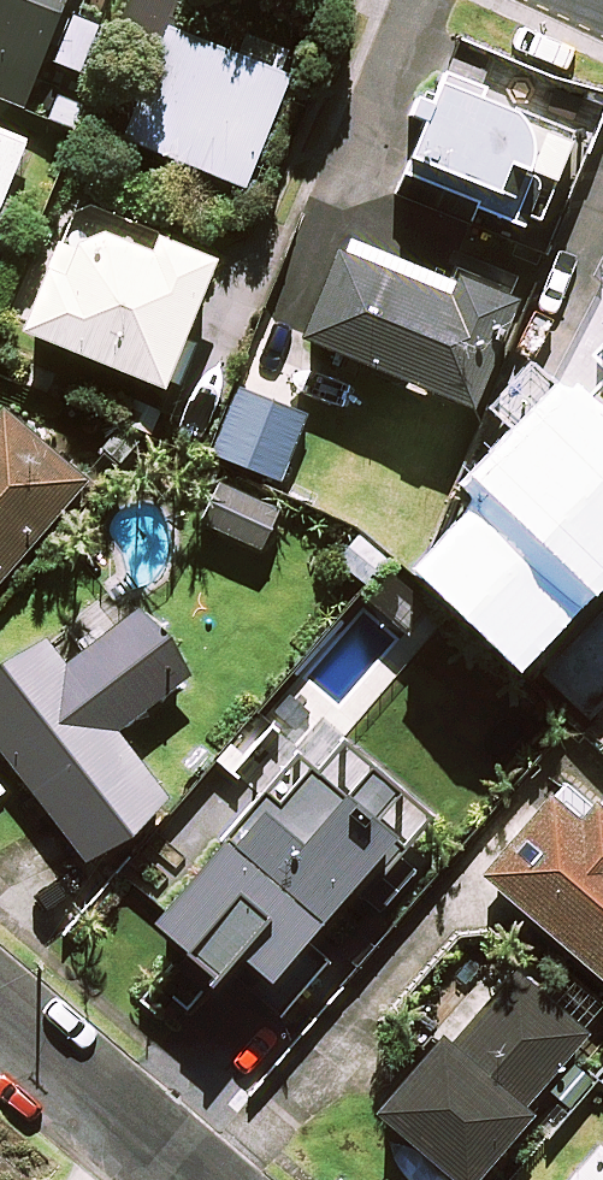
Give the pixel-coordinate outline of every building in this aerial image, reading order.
[(24,106),(67,0),(0,0),(0,96),(24,106)] [(292,75),(175,27),(130,138),(246,186),(292,75)] [(444,77),(437,96),(423,90),(414,113),(429,119),(409,171),(406,180),(400,196),(472,223),(469,232),(539,259),(587,130),(578,127),(444,77)] [(0,132),(0,213),(28,143),(0,132)] [(28,328),(181,388),(199,340),(188,336),(219,258),(78,202),(28,328)] [(347,236),(307,335),(408,375),(404,385),(429,395),(433,385),(479,404),(528,280),(467,256),(457,280),(347,236)] [(437,563),(483,607),(480,610),(520,649),(602,562),(602,261),(593,277),(602,283),(553,381),(577,402),(508,460),(487,516),(437,563)] [(309,406),(244,381),(216,453),(281,478),(309,406)] [(4,410),(0,415),(0,580),(86,480),(4,410)] [(280,508),(221,483),(204,522),(264,547),(280,508)] [(392,559),(361,532),(337,560),(368,587),(392,559)] [(187,677),(137,612),(67,665),(45,636),(0,670),(0,742),(89,860),(170,799),(118,729),(187,677)] [(223,972),(228,967),(280,1013),(323,965),(301,945),(400,833),(377,812),(396,791),(326,728),(159,915),(223,972)] [(555,793),(487,872),(602,972),(602,802),(599,799),(584,817),(555,793)] [(514,968),(462,1032),(451,1023),(381,1110),(467,1179),(472,1179),(592,1031),(514,968)] [(602,1144),(571,1179),(602,1179),(602,1145),(602,1144)]
